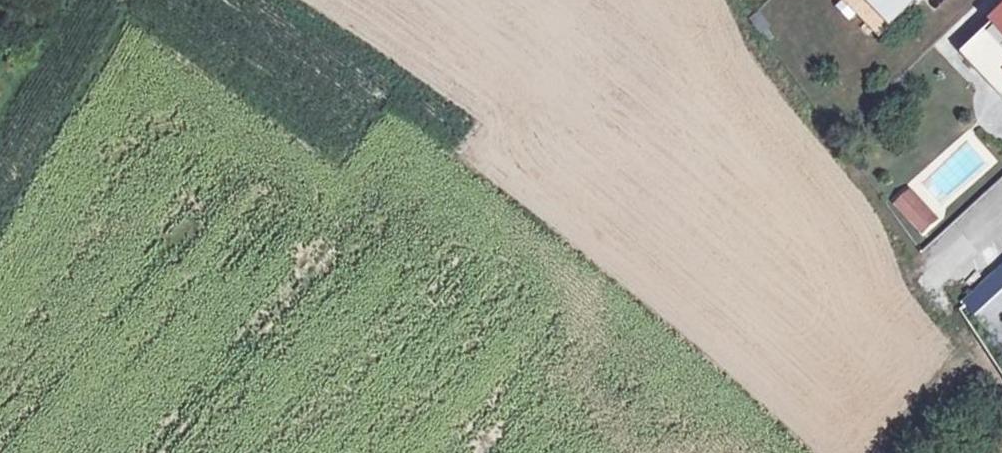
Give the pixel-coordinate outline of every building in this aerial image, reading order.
[(894,21),(915,0),(874,0),(894,21)] [(965,53),(1001,92),(1001,18),(965,53)] [(900,208),(915,222),(927,210),(912,195),(900,208)] [(927,210),(915,222),(925,233),(938,221),(927,210)]
